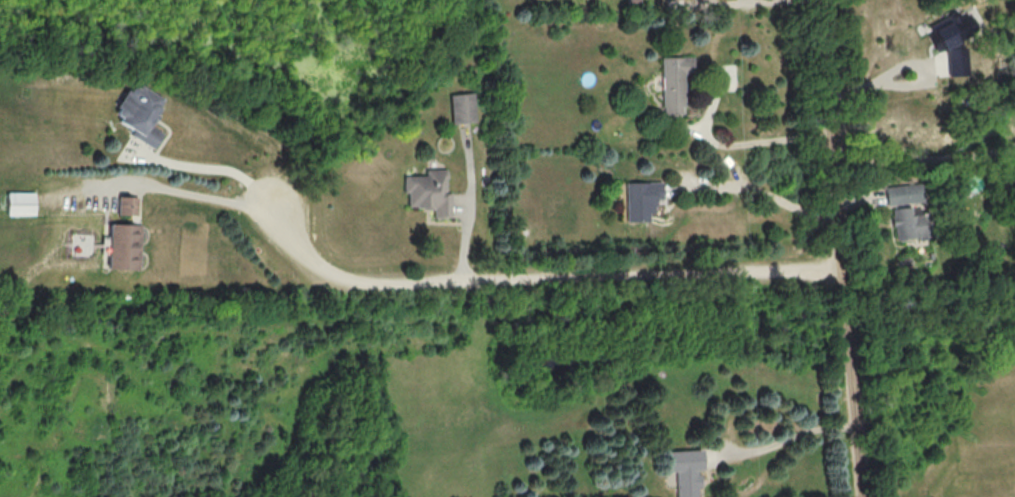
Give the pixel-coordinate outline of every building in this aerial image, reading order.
[(968,74),(966,53),(960,38),(976,31),(968,14),(955,15),(951,16),(945,17),(929,24),(930,38),(935,50),(947,49),(949,76),(968,74)] [(693,57),(660,57),(661,113),(683,113),(682,74),(693,73),(693,57)] [(164,99),(133,82),(113,119),(132,130),(129,135),(153,148),(162,132),(149,125),(164,99)] [(475,122),(474,93),(450,94),(451,123),(475,122)] [(426,175),(404,175),(404,192),(408,192),(408,207),(434,207),(434,216),(451,216),(451,192),(447,192),(446,169),(426,169),(426,175)] [(625,182),(625,221),(648,221),(648,213),(655,213),(654,199),(662,198),(662,182),(625,182)] [(884,184),(885,204),(921,202),(920,182),(884,184)] [(7,214),(35,214),(34,192),(6,192),(7,214)] [(137,215),(138,197),(118,196),(117,214),(137,215)] [(892,239),(925,237),(924,214),(910,214),(910,206),(891,207),(892,239)] [(139,269),(140,224),(110,223),(108,268),(139,269)] [(667,471),(675,471),(676,496),(699,496),(698,470),(702,470),(701,450),(666,451),(667,471)]
